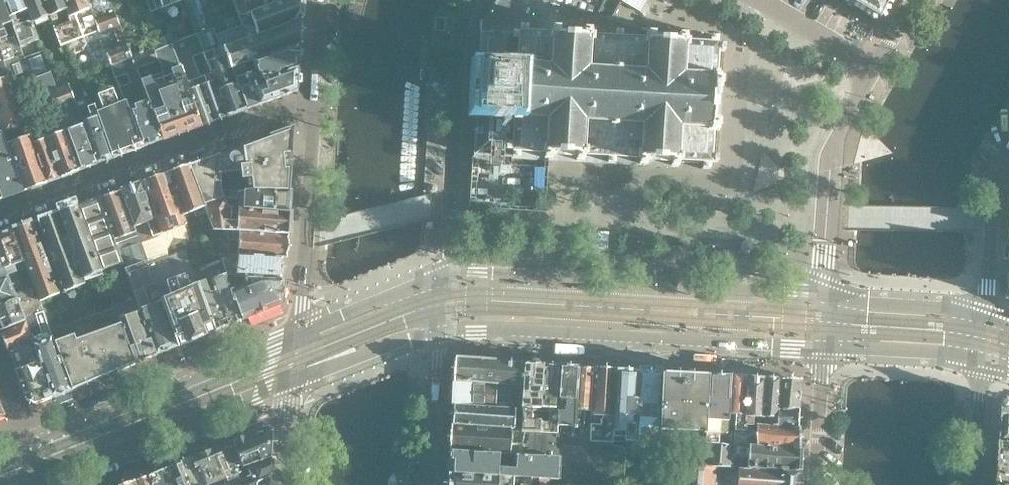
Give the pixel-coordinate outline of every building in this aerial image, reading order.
[(2,0),(0,0),(0,51),(3,60),(13,57),(5,36),(14,33),(2,0)] [(22,0),(2,0),(14,33),(19,47),(37,40),(34,34),(30,21),(19,25),(15,14),(25,10),(22,0)] [(41,0),(22,0),(25,10),(30,21),(34,34),(51,27),(41,0)] [(61,0),(41,0),(51,27),(69,21),(61,0)] [(110,1),(110,0),(61,0),(69,21),(51,27),(58,46),(66,43),(69,44),(71,44),(74,43),(75,42),(78,41),(80,40),(81,39),(82,37),(112,26),(119,47),(105,52),(110,64),(131,57),(130,54),(110,1)] [(158,0),(144,0),(148,10),(160,6),(158,0)] [(202,0),(182,0),(195,35),(213,29),(202,0)] [(207,0),(202,0),(213,29),(220,48),(246,39),(241,28),(220,36),(207,0)] [(290,0),(263,0),(263,1),(251,6),(249,0),(231,0),(238,19),(290,0)] [(300,17),(300,13),(301,13),(301,0),(290,0),(238,19),(241,28),(246,39),(300,19),(300,18),(300,17)] [(722,75),(715,75),(716,51),(723,51),(724,44),(717,43),(717,36),(708,36),(708,42),(684,41),(685,34),(677,34),(676,40),(653,39),(653,32),(649,32),(587,12),(553,0),(552,0),(495,0),(483,22),(510,23),(507,68),(522,69),(520,91),(519,114),(513,113),(511,157),(511,158),(519,158),(519,152),(543,153),(543,160),(551,160),(551,154),(575,155),(574,162),(582,162),(583,155),(606,157),(606,163),(614,164),(614,157),(638,158),(638,165),(646,165),(646,159),(670,160),(669,167),(677,167),(678,161),(702,162),(701,169),(709,169),(710,162),(717,163),(717,155),(710,154),(712,130),(719,131),(722,75)] [(621,2),(640,12),(647,0),(618,0),(621,2)] [(850,4),(877,19),(888,0),(842,0),(850,4)] [(246,109),(238,89),(231,69),(245,64),(254,61),(299,44),(300,19),(246,39),(220,48),(213,29),(195,35),(183,40),(188,55),(193,69),(213,122),(246,109)] [(507,68),(510,23),(483,22),(482,22),(479,67),(507,68)] [(188,55),(183,40),(170,44),(175,59),(188,55)] [(183,79),(175,59),(170,44),(153,51),(156,59),(135,67),(162,140),(200,126),(183,79)] [(298,66),(299,53),(298,53),(298,49),(299,49),(299,44),(254,61),(259,73),(250,76),(245,64),(231,69),(238,89),(252,83),(298,66)] [(156,59),(153,51),(151,46),(130,54),(131,57),(135,67),(156,59)] [(0,51),(0,79),(5,77),(14,102),(29,97),(47,90),(54,87),(41,52),(23,58),(22,54),(13,57),(3,60),(0,51)] [(162,140),(135,67),(131,57),(110,64),(123,102),(140,148),(162,140)] [(298,67),(298,66),(252,83),(260,104),(297,91),(297,89),(296,89),(296,85),(297,85),(298,71),(297,71),(297,67),(298,67)] [(520,91),(522,69),(507,68),(479,67),(477,67),(476,84),(477,84),(477,89),(477,94),(476,94),(475,111),(477,111),(497,112),(513,113),(519,114),(520,91)] [(213,122),(193,69),(189,70),(191,76),(183,79),(200,126),(213,122)] [(23,124),(14,102),(5,77),(0,79),(0,132),(22,192),(23,192),(45,183),(23,124)] [(98,163),(82,121),(67,82),(54,87),(47,90),(77,171),(98,164),(98,163)] [(260,104),(252,83),(238,89),(246,109),(260,104)] [(77,171),(47,90),(29,97),(45,139),(59,178),(77,171)] [(140,148),(123,102),(115,105),(110,92),(104,94),(126,153),(141,148),(140,148)] [(126,153),(104,94),(97,96),(102,110),(95,112),(112,158),(126,153)] [(112,158),(95,112),(92,105),(86,108),(90,118),(82,121),(98,163),(112,158)] [(511,157),(513,113),(497,112),(477,111),(474,155),(511,157)] [(59,178),(45,139),(38,142),(35,132),(31,133),(27,122),(23,124),(45,183),(59,178)] [(289,191),(294,126),(241,145),(242,146),(220,154),(219,153),(189,165),(203,205),(225,197),(223,191),(289,191)] [(0,132),(0,198),(0,199),(22,192),(0,132)] [(203,205),(189,165),(167,173),(181,213),(191,209),(203,205)] [(185,224),(181,213),(167,173),(141,182),(153,216),(154,215),(160,232),(158,233),(159,236),(171,232),(174,240),(162,244),(166,255),(184,248),(193,245),(185,224)] [(160,232),(154,215),(153,216),(141,182),(141,183),(120,190),(146,262),(147,262),(166,255),(162,244),(159,236),(158,233),(160,232)] [(146,262),(120,190),(98,198),(121,263),(124,270),(146,262)] [(288,211),(289,196),(289,191),(223,191),(225,197),(228,207),(288,211)] [(287,228),(288,212),(288,211),(228,207),(225,197),(203,205),(212,229),(286,235),(292,235),(292,228),(287,228)] [(121,263),(98,198),(77,206),(100,270),(121,263)] [(285,244),(285,236),(286,236),(286,235),(212,229),(203,205),(191,209),(195,221),(185,224),(193,245),(184,248),(192,268),(219,258),(217,252),(229,253),(230,241),(239,242),(238,254),(241,254),(284,257),(285,256),(284,256),(284,251),(285,251),(285,250),(284,250),(285,246),(286,244),(285,244)] [(100,270),(77,206),(57,213),(81,279),(101,272),(100,270)] [(81,279),(57,213),(37,221),(63,292),(84,285),(81,279)] [(58,294),(32,223),(12,230),(29,279),(36,296),(38,302),(39,301),(58,294)] [(11,230),(0,234),(0,280),(12,276),(9,267),(23,262),(11,230)] [(666,238),(665,246),(682,247),(682,239),(666,238)] [(741,243),(740,248),(742,253),(747,254),(752,253),(755,248),(754,243),(752,241),(750,240),(745,239),(743,241),(741,243)] [(215,330),(192,268),(184,248),(166,255),(147,262),(178,346),(215,330)] [(283,275),(284,263),(283,263),(283,259),(284,259),(284,258),(284,257),(241,254),(239,276),(282,280),(282,278),(282,275),(283,275)] [(241,319),(225,275),(219,258),(192,268),(215,330),(241,319)] [(178,346),(147,262),(146,262),(124,270),(134,296),(156,355),(178,346)] [(29,279),(24,281),(21,272),(12,276),(0,280),(0,306),(16,300),(17,303),(36,296),(29,279)] [(280,298),(281,293),(282,293),(282,292),(281,292),(281,287),(282,287),(282,285),(281,285),(282,281),(283,281),(283,280),(282,280),(239,276),(225,275),(241,319),(243,318),(246,316),(246,317),(281,303),(281,298),(280,298)] [(71,390),(49,330),(39,301),(38,302),(36,296),(17,303),(23,318),(34,314),(43,339),(32,343),(39,361),(52,397),(71,390)] [(156,355),(134,296),(113,303),(114,306),(135,363),(156,355)] [(23,318),(17,303),(16,300),(0,306),(0,330),(24,322),(23,318)] [(135,363),(114,306),(49,330),(71,390),(135,363)] [(32,343),(24,322),(0,330),(8,352),(32,343)] [(39,361),(32,343),(8,352),(15,370),(39,361)] [(523,387),(524,364),(455,358),(453,382),(453,383),(523,387)] [(52,397),(39,361),(15,370),(26,401),(34,404),(52,397)] [(539,408),(542,365),(524,364),(523,387),(522,410),(520,429),(520,432),(538,433),(538,421),(539,408)] [(555,434),(559,366),(542,365),(539,408),(550,409),(549,422),(538,421),(538,433),(555,434)] [(574,435),(578,367),(559,366),(555,434),(574,435)] [(589,436),(593,368),(592,368),(578,367),(574,435),(589,436)] [(612,430),(615,370),(615,369),(593,368),(589,436),(574,435),(555,434),(538,433),(520,432),(520,429),(512,428),(512,429),(451,425),(449,451),(447,484),(619,484),(621,463),(622,438),(611,437),(612,430)] [(633,443),(638,372),(616,370),(615,370),(612,430),(623,431),(622,438),(621,463),(632,463),(633,443)] [(657,440),(661,373),(638,372),(633,443),(656,444),(657,440)] [(704,443),(708,375),(661,373),(657,440),(704,443)] [(728,421),(731,377),(727,376),(727,378),(711,377),(711,375),(708,375),(704,443),(704,444),(727,446),(727,445),(728,421)] [(744,424),(747,378),(731,377),(728,421),(735,421),(734,429),(744,430),(744,424)] [(761,425),(764,379),(747,378),(744,424),(761,425)] [(779,409),(781,379),(764,379),(761,425),(778,426),(779,409)] [(799,410),(801,385),(801,380),(781,379),(779,409),(799,410)] [(522,410),(523,387),(453,383),(452,405),(513,409),(522,410)] [(512,429),(512,428),(513,409),(452,405),(451,425),(512,429)] [(798,427),(799,417),(799,410),(779,409),(778,426),(798,427)] [(797,449),(798,427),(778,426),(761,425),(744,424),(744,430),(734,429),(733,445),(747,446),(748,438),(757,438),(756,446),(797,449)] [(271,456),(272,431),(271,431),(270,432),(267,429),(267,428),(232,441),(243,467),(271,456)] [(243,467),(232,441),(218,447),(230,476),(244,470),(243,467)] [(996,442),(993,484),(1008,484),(1008,443),(996,442)] [(737,468),(738,457),(747,458),(746,469),(795,472),(797,449),(756,446),(747,446),(733,445),(727,445),(727,446),(704,444),(703,459),(694,459),(694,467),(715,468),(715,467),(737,468)] [(230,476),(218,447),(189,458),(200,484),(210,484),(230,477),(230,476)] [(270,477),(271,456),(243,467),(244,470),(230,476),(230,477),(210,484),(249,484),(270,477)] [(189,458),(176,464),(184,484),(200,484),(189,458)] [(637,471),(631,468),(632,463),(621,463),(619,484),(630,484),(630,482),(636,479),(637,471)] [(176,464),(162,469),(168,484),(184,484),(176,464)] [(795,472),(746,469),(737,468),(715,467),(715,468),(694,467),(674,466),(674,471),(683,472),(682,484),(794,484),(795,472)] [(162,469),(148,475),(148,476),(152,484),(168,484),(162,469)] [(148,476),(133,481),(135,484),(152,484),(148,476)] [(270,477),(249,484),(269,484),(270,477)]
